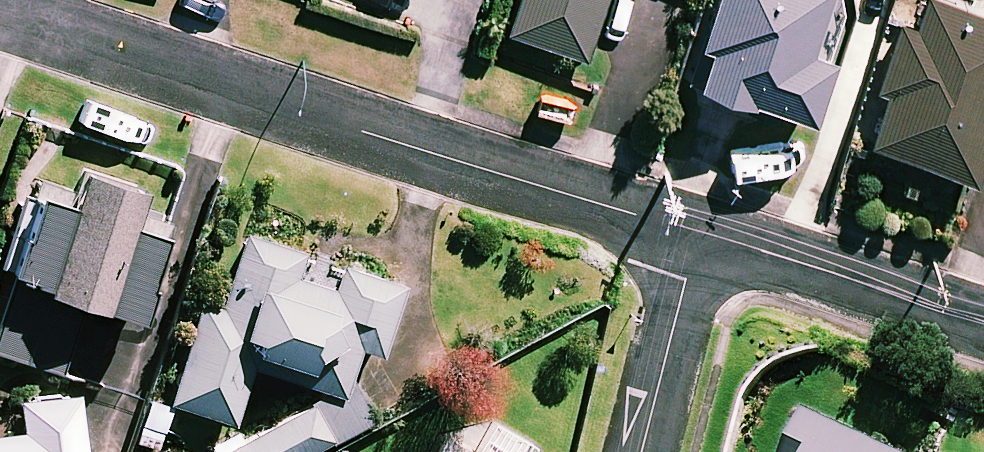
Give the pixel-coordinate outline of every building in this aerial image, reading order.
[(509,35),(587,61),(607,0),(521,0),(509,35)] [(778,15),(822,29),(832,0),(783,0),(778,15)] [(941,0),(925,0),(916,26),(902,21),(879,91),(888,94),(871,147),(974,181),(983,150),(983,14),(941,0)] [(86,178),(75,215),(40,205),(17,285),(47,293),(42,309),(9,299),(0,333),(0,358),(64,377),(82,312),(140,329),(164,244),(132,235),(143,195),(86,178)] [(383,360),(404,289),(341,270),(334,293),(297,283),(305,257),(243,239),(220,316),(200,310),(171,409),(236,428),(252,374),(318,393),(324,403),(245,445),(238,432),(209,447),(212,451),(319,451),(378,421),(354,375),(360,354),(383,360)] [(78,399),(20,406),(24,438),(0,441),(0,451),(83,451),(78,399)] [(150,401),(132,446),(146,451),(159,451),(175,412),(150,401)] [(811,413),(790,451),(884,451),(811,413)] [(493,427),(480,451),(535,451),(536,450),(493,427)] [(453,442),(448,451),(472,451),(453,442)]
